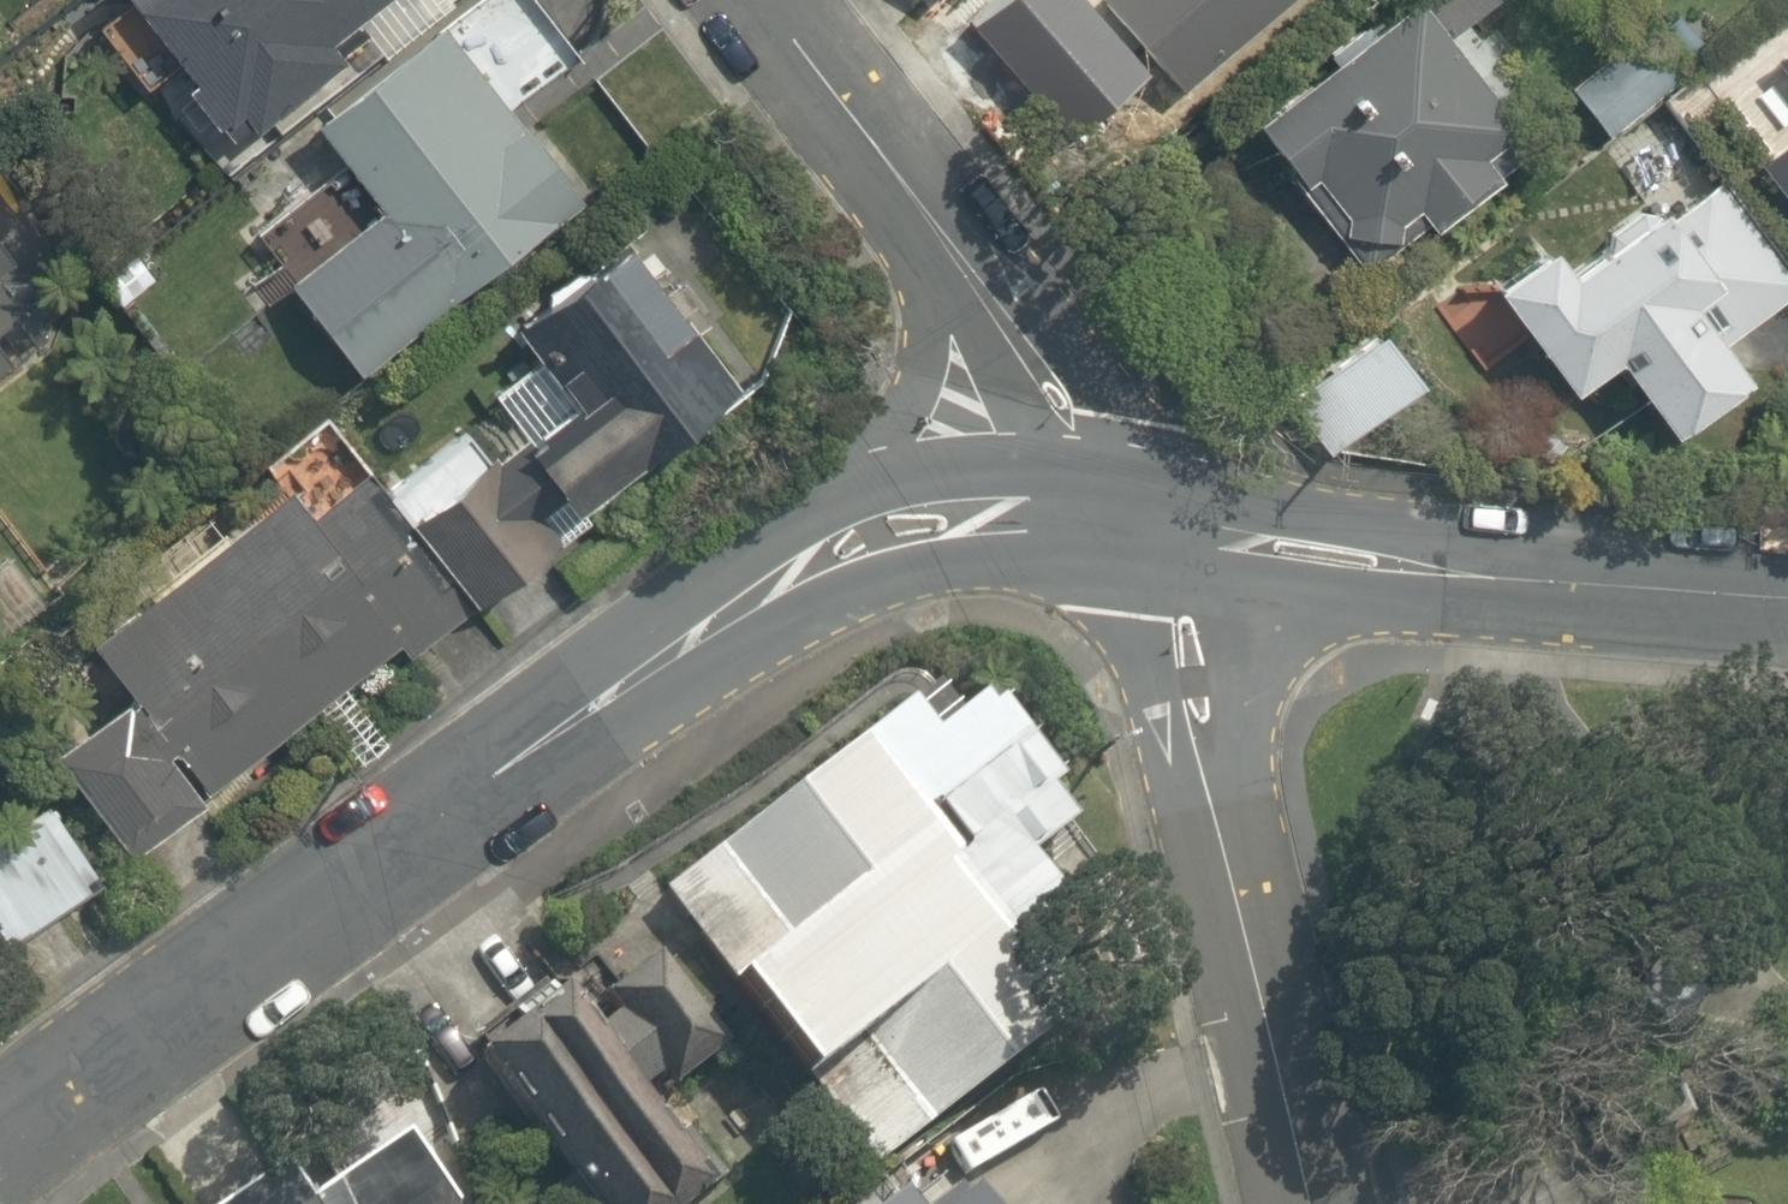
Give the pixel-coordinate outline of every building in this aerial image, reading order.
[(247,141),(329,78),(350,62),(333,39),(384,0),(138,0),(247,141)] [(928,12),(939,0),(915,0),(928,12)] [(956,24),(993,74),(1073,15),(1062,0),(990,0),(956,24)] [(1285,0),(1119,0),(1097,20),(1175,103),(1285,0)] [(1477,0),(1417,0),(1244,133),(1352,274),(1411,229),(1425,247),(1504,186),(1475,148),(1498,130),(1440,54),(1490,16),(1477,0)] [(459,297),(588,198),(451,21),(322,121),(392,210),(300,281),(367,368),(459,297)] [(1475,289),(1562,410),(1615,372),(1669,446),(1745,392),(1715,351),(1787,298),(1787,271),(1671,109),(1602,159),(1624,190),(1543,248),(1524,222),(1460,268),(1475,289)] [(522,323),(579,396),(435,507),(488,576),(741,382),(630,239),(522,323)] [(47,348),(0,277),(0,379),(47,348)] [(1420,391),(1376,334),(1277,410),(1321,467),(1420,391)] [(213,789),(397,647),(406,659),(487,597),(383,462),(310,518),(285,486),(93,633),(213,789)] [(1199,938),(991,680),(692,918),(899,1177),(1199,938)] [(128,698),(60,750),(141,855),(209,803),(128,698)] [(59,804),(0,850),(0,935),(11,949),(112,872),(59,804)] [(731,1046),(659,951),(601,995),(616,1015),(596,1030),(568,992),(479,1059),(589,1203),(710,1203),(725,1193),(647,1089),(678,1066),(687,1079),(731,1046)] [(222,1203),(460,1203),(419,1138),(344,1184),(319,1144),(222,1203)] [(976,1168),(932,1203),(1005,1203),(976,1168)]
